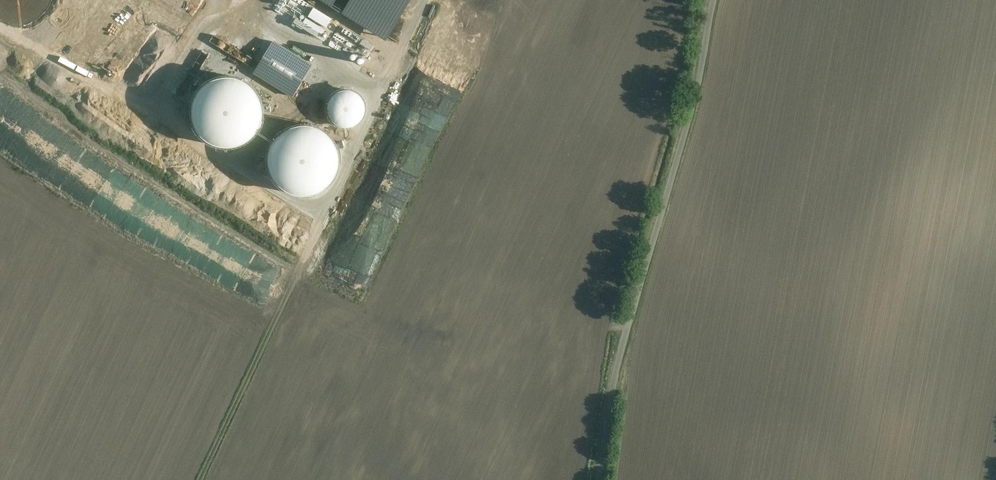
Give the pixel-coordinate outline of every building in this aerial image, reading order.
[(386,39),(410,0),(324,0),(386,39)]
